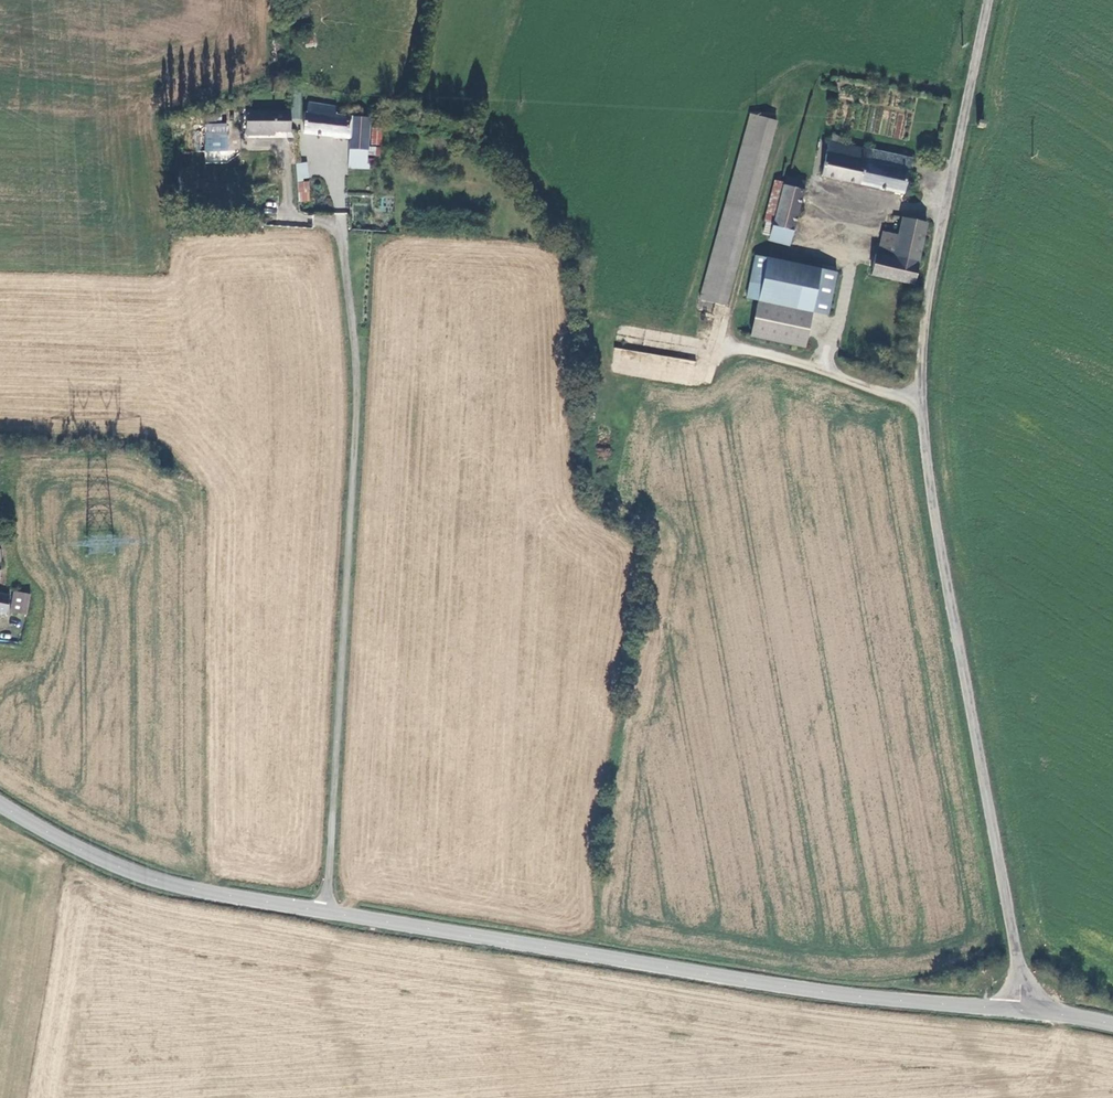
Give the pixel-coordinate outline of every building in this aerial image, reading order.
[(313,46),(310,24),(303,25),(306,48),(313,46)] [(370,141),(370,132),(371,121),(355,119),(355,117),(339,116),(339,108),(314,104),(313,111),(310,111),(308,131),(337,133),(336,137),(353,137),(353,159),(368,159),(369,149),(370,141)] [(783,119),(757,111),(701,295),(727,303),(783,119)] [(223,128),(223,116),(218,115),(218,119),(207,119),(207,142),(216,142),(216,156),(230,155),(229,128),(223,128)] [(276,135),(293,135),(293,116),(249,116),(249,139),(273,139),(273,135),(276,135)] [(370,132),(370,141),(383,142),(385,142),(384,132),(370,132)] [(820,174),(902,195),(911,161),(829,140),(820,174)] [(369,149),(368,159),(378,160),(378,150),(369,149)] [(299,168),(300,188),(301,200),(313,200),(312,184),(306,184),(306,179),(310,179),(309,167),(299,168)] [(786,183),(776,181),(767,221),(768,221),(765,234),(773,236),(772,242),(792,247),(808,182),(788,177),(786,183)] [(922,223),(901,218),(897,235),(891,256),(876,252),(873,252),(868,273),(906,282),(922,223)] [(891,256),(897,235),(881,231),(876,252),(891,256)] [(839,272),(758,254),(748,295),(760,298),(751,333),(804,346),(813,310),(829,314),(839,272)] [(614,347),(610,370),(656,378),(660,355),(614,347)] [(9,612),(12,595),(0,593),(0,611),(9,612)]
